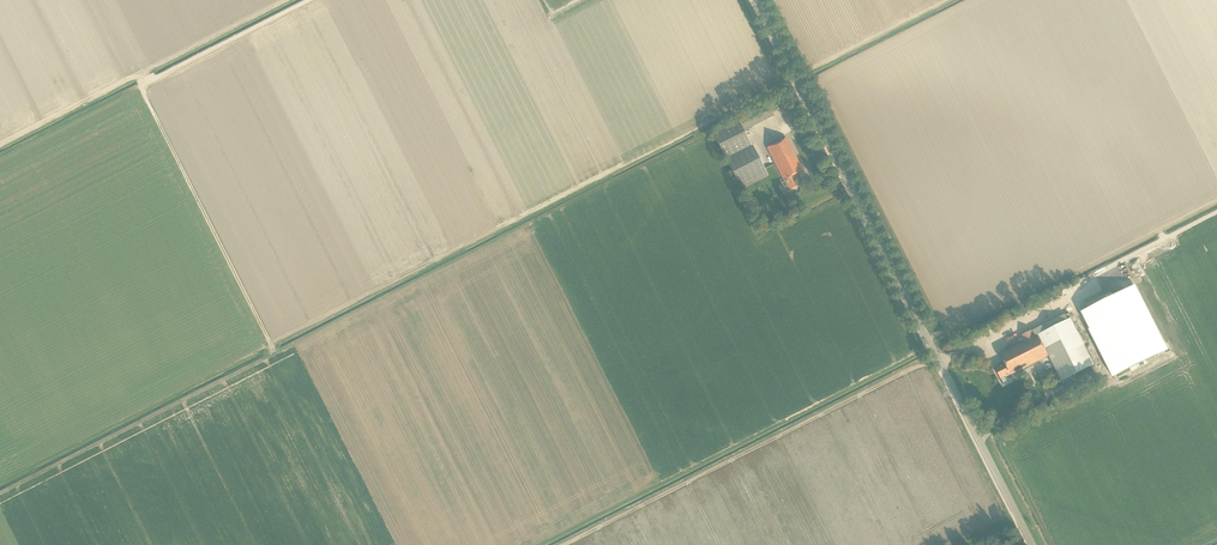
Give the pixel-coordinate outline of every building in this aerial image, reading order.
[(768,103),(712,132),(725,158),(725,159),(742,192),(746,191),(744,187),(767,175),(752,146),(750,147),(743,131),(774,115),(768,103)] [(792,175),(802,170),(786,138),(767,148),(784,181),(789,190),(798,186),(792,175)] [(1094,280),(1088,283),(1092,289),(1098,286),(1094,280)] [(1117,300),(1084,316),(1112,372),(1145,355),(1117,300)] [(1094,364),(1085,345),(1071,320),(1035,338),(1032,332),(1021,338),(1024,343),(1000,355),(1005,365),(996,369),(1001,379),(1006,377),(1007,378),(1048,357),(1049,356),(1062,381),(1094,364)] [(1076,376),(1080,383),(1096,376),(1092,368),(1076,376)]
